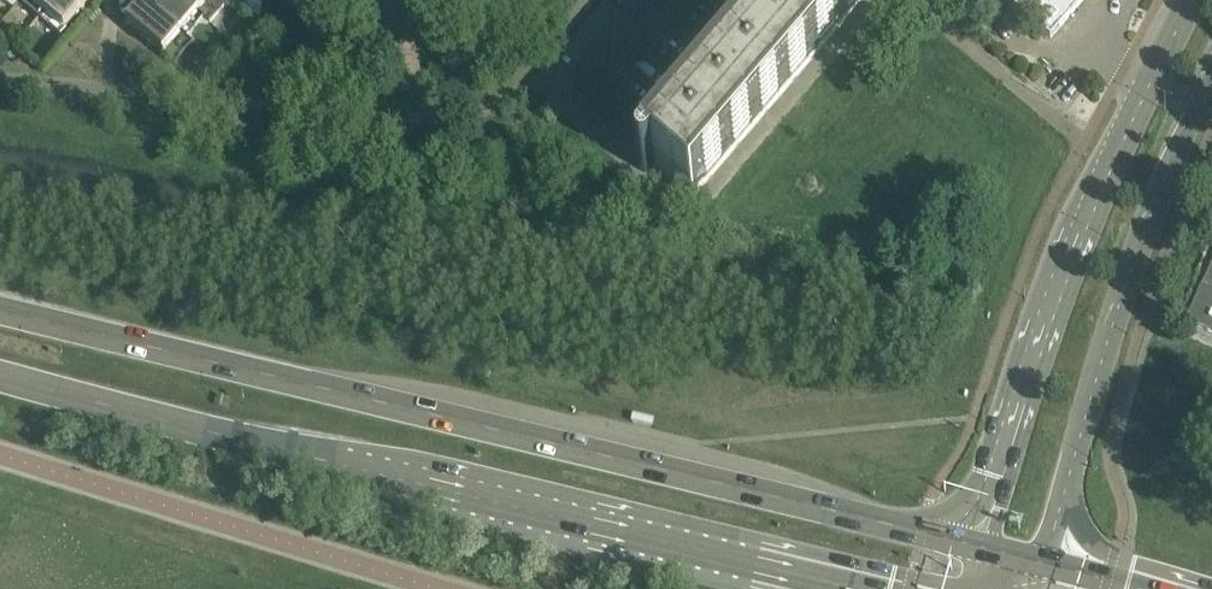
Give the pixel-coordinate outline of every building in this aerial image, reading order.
[(13,8),(20,0),(4,0),(13,8)] [(44,13),(54,0),(29,0),(44,13)] [(44,13),(64,30),(90,0),(54,0),(44,13)] [(199,15),(182,0),(148,0),(145,3),(182,35),(199,15)] [(199,15),(208,23),(225,3),(222,0),(182,0),(199,15)] [(650,161),(691,197),(860,0),(788,0),(650,161)] [(1013,6),(1050,38),(1083,0),(1018,0),(1013,6)] [(164,55),(182,35),(145,3),(127,24),(164,55)] [(9,40),(0,32),(0,50),(9,40)] [(225,51),(216,43),(206,55),(215,63),(225,51)] [(1186,319),(1208,329),(1211,331),(1211,263),(1187,317),(1186,319)]
